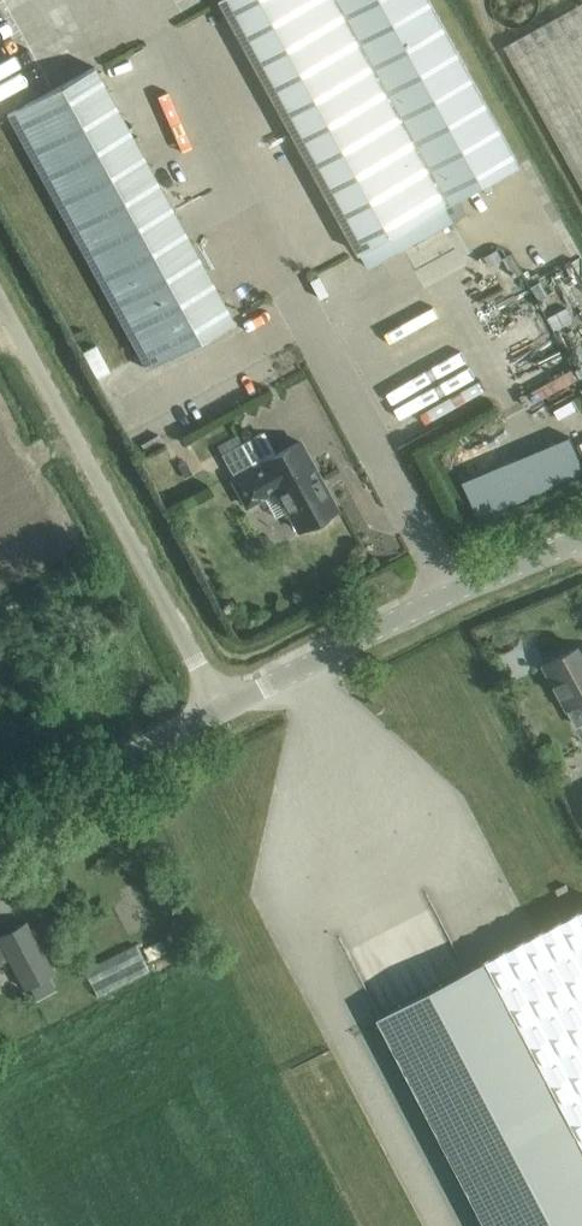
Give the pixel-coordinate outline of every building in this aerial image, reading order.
[(336,0),(223,0),(349,231),(361,252),(369,267),(456,219),(448,205),(336,0)] [(448,205),(522,164),(433,0),(336,0),(448,205)] [(538,0),(491,0),(493,8),(497,15),(504,20),(512,23),(517,23),(522,22),(530,17),(533,13),(536,9),(538,0)] [(506,44),(581,181),(581,2),(506,44)] [(94,66),(7,114),(147,369),(234,321),(94,66)] [(247,505),(264,495),(275,516),(288,510),(298,529),(306,525),(308,528),(314,528),(319,526),(323,524),(327,520),(330,516),(328,513),(336,508),(299,441),(276,453),(264,430),(241,443),(254,468),(233,480),(247,505)] [(466,477),(481,515),(581,476),(581,454),(575,435),(466,477)] [(579,645),(545,663),(568,708),(581,700),(581,652),(579,645)] [(491,957),(581,1133),(581,909),(491,957)] [(47,971),(52,968),(27,921),(0,935),(0,943),(1,944),(0,944),(0,963),(9,959),(23,984),(27,982),(36,999),(56,988),(47,971)] [(125,948),(88,971),(100,991),(128,974),(127,973),(136,968),(125,948)] [(381,1014),(491,1225),(581,1225),(581,1133),(491,957),(381,1014)]
